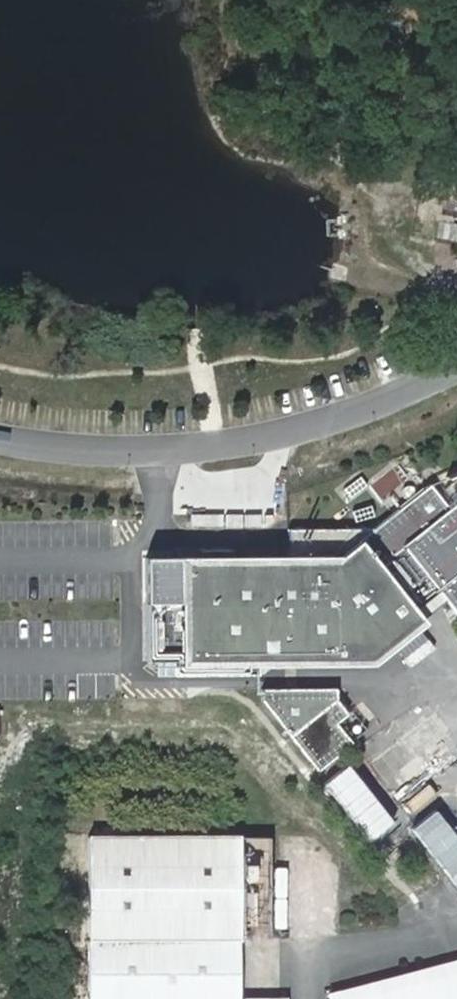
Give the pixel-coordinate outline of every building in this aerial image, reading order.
[(268,663),(375,664),(426,621),(446,645),(437,656),(454,670),(456,666),(456,505),(456,506),(437,483),(382,529),(297,528),(296,560),(207,559),(207,555),(189,555),(189,557),(155,557),(155,663),(182,663),(182,678),(268,678),(268,663)] [(343,693),(268,692),(268,702),(287,727),(324,774),(359,746),(343,727),(355,718),(343,703),(343,693)] [(397,823),(352,765),(327,783),(373,842),(397,823)] [(88,842),(91,998),(211,998),(210,939),(241,939),(239,839),(88,842)] [(211,998),(241,998),(241,939),(210,939),(211,998)] [(356,998),(456,998),(456,972),(356,998)]
